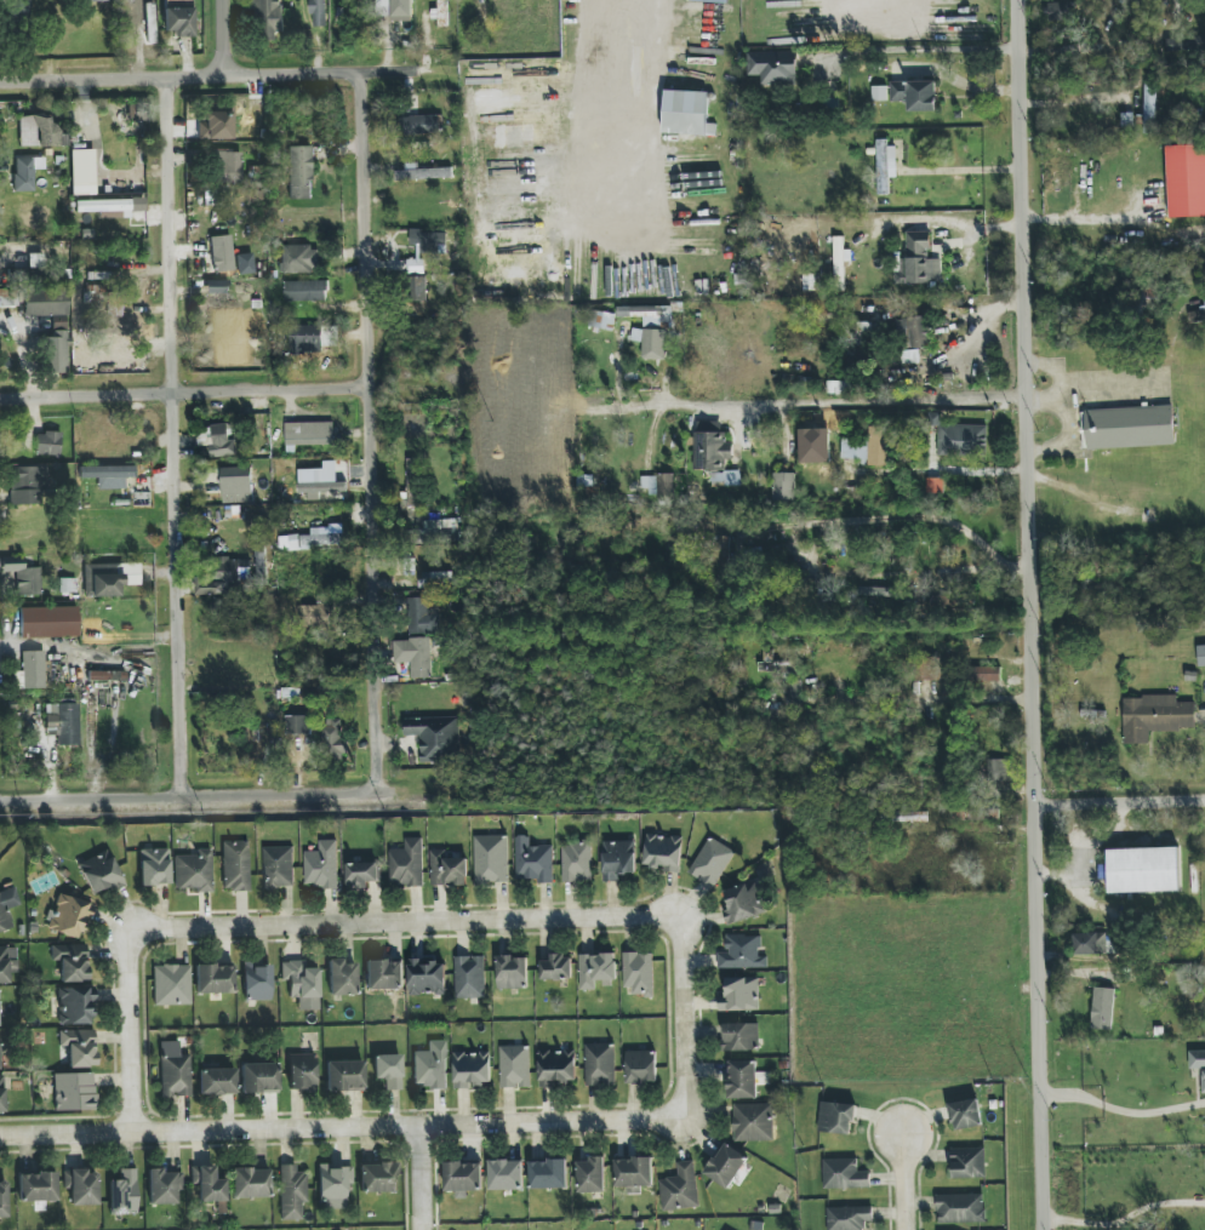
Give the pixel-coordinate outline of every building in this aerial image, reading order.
[(7,22),(29,23),(29,0),(7,0),(7,22)] [(193,35),(192,0),(163,0),(164,36),(193,35)] [(283,0),(258,0),(258,37),(283,36),(283,0)] [(311,14),(314,14),(314,27),(327,27),(326,0),(311,0),(311,14)] [(393,17),(413,17),(413,0),(392,0),(393,17)] [(796,53),(748,52),(748,75),(761,75),(761,84),(796,85),(796,53)] [(936,81),(891,82),(891,102),(908,102),(908,112),(937,111),(936,81)] [(1144,133),(1155,133),(1156,84),(1145,84),(1144,133)] [(872,101),(887,101),(887,86),(872,86),(872,101)] [(233,139),(233,109),(201,109),(201,123),(198,123),(197,139),(233,139)] [(1121,113),(1121,129),(1133,128),(1133,113),(1121,113)] [(66,146),(66,134),(54,134),(53,116),(23,116),(24,147),(66,146)] [(402,135),(439,134),(439,116),(401,117),(402,135)] [(897,178),(896,142),(876,142),(877,195),(889,194),(889,178),(897,178)] [(1170,218),(1204,216),(1204,145),(1167,146),(1170,218)] [(288,147),(289,200),(312,199),(311,146),(288,147)] [(70,150),(93,149),(95,194),(72,195),(70,150)] [(241,183),(241,151),(212,152),(212,184),(241,183)] [(11,175),(11,191),(30,191),(30,170),(41,168),(41,158),(13,159),(13,175),(11,175)] [(396,180),(453,179),(453,169),(396,170),(396,180)] [(1052,198),(1061,197),(1060,171),(1051,171),(1052,198)] [(76,201),(76,213),(104,212),(104,218),(131,218),(131,212),(145,211),(145,199),(76,201)] [(931,231),(907,232),(907,258),(901,258),(901,284),(941,283),(941,259),(931,259),(931,231)] [(212,272),(233,272),(232,236),(211,236),(212,272)] [(844,237),(834,237),(835,291),(845,290),(844,262),(851,262),(851,250),(844,250),(844,237)] [(280,246),(281,273),(320,273),(319,246),(280,246)] [(43,254),(28,254),(28,267),(43,268),(43,254)] [(121,272),(89,272),(89,279),(121,280),(121,272)] [(427,301),(427,276),(408,277),(409,301),(427,301)] [(327,280),(285,282),(286,302),(328,301),(327,280)] [(230,281),(206,281),(206,298),(203,298),(203,317),(236,318),(236,300),(230,300),(230,281)] [(101,286),(87,286),(86,302),(100,303),(101,286)] [(17,306),(16,288),(0,289),(0,307),(17,306)] [(24,290),(24,316),(52,316),(52,329),(67,329),(68,290),(24,290)] [(103,316),(122,316),(122,300),(103,300),(103,316)] [(617,306),(617,317),(644,317),(644,329),(672,329),(672,307),(617,306)] [(616,315),(591,309),(587,327),(612,333),(616,315)] [(1191,323),(1204,321),(1204,309),(1188,312),(1191,323)] [(909,348),(929,348),(928,317),(901,317),(902,332),(908,332),(909,348)] [(322,325),(291,326),(292,353),(323,352),(322,325)] [(667,360),(667,330),(631,329),(631,341),(643,341),(642,359),(667,360)] [(45,334),(46,373),(69,372),(67,333),(45,334)] [(920,363),(919,350),(901,351),(902,364),(920,363)] [(828,393),(848,393),(848,382),(828,382),(828,393)] [(1175,446),(1173,406),(1085,410),(1087,450),(1175,446)] [(694,470),(726,471),(726,460),(734,460),(734,443),(724,442),(724,422),(695,421),(694,470)] [(236,439),(233,439),(230,423),(209,426),(214,458),(238,454),(236,439)] [(334,423),(293,424),(293,423),(286,424),(286,446),(334,445),(334,423)] [(938,454),(987,455),(987,426),(939,425),(938,454)] [(842,459),(858,459),(858,465),(890,466),(891,427),(869,427),(869,439),(842,439),(842,459)] [(60,456),(61,433),(37,432),(35,455),(60,456)] [(419,459),(407,459),(407,507),(420,507),(419,459)] [(299,469),(299,493),(347,492),(347,482),(337,482),(337,461),(323,461),(324,469),(299,469)] [(78,467),(79,479),(96,478),(97,490),(125,489),(125,478),(134,478),(134,466),(78,467)] [(10,467),(11,505),(41,504),(41,489),(51,489),(50,467),(10,467)] [(252,467),(222,468),(223,503),(253,502),(252,467)] [(713,483),(740,485),(741,472),(714,471),(713,483)] [(795,473),(773,473),(773,500),(795,500),(795,473)] [(674,475),(642,475),(643,496),(674,495),(674,475)] [(943,479),(927,478),(926,493),(943,494),(943,479)] [(407,542),(459,540),(458,519),(423,520),(423,529),(407,530),(407,542)] [(343,526),(311,527),(311,535),(289,535),(289,550),(343,549),(343,526)] [(196,595),(226,594),(226,588),(240,587),(240,557),(214,558),(215,577),(196,578),(196,595)] [(41,595),(40,568),(23,568),(23,561),(2,562),(3,596),(41,595)] [(120,564),(84,565),(85,598),(121,597),(120,564)] [(419,573),(419,587),(454,587),(453,572),(419,573)] [(328,629),(329,596),(317,596),(317,606),(297,606),(297,628),(328,629)] [(407,599),(408,634),(440,633),(439,597),(407,599)] [(78,637),(77,607),(19,608),(20,638),(78,637)] [(394,663),(411,663),(412,679),(432,678),(430,639),(394,640),(394,663)] [(44,689),(44,651),(22,651),(22,680),(17,680),(17,689),(44,689)] [(941,657),(919,657),(918,681),(940,681),(941,657)] [(1001,667),(972,667),(972,682),(1001,681),(1001,667)] [(124,681),(125,671),(100,671),(99,681),(124,681)] [(800,704),(799,693),(784,694),(785,705),(800,704)] [(1123,696),(1123,744),(1149,744),(1149,730),(1195,730),(1195,702),(1177,702),(1177,697),(1123,696)] [(46,735),(57,735),(58,745),(78,745),(77,704),(45,705),(46,735)] [(288,716),(289,741),(311,740),(310,715),(288,716)] [(459,761),(459,718),(405,718),(405,736),(422,736),(421,761),(459,761)] [(343,719),(326,720),(328,758),(345,758),(343,719)] [(988,785),(1010,784),(1009,759),(987,760),(988,785)] [(681,873),(683,837),(646,835),(644,867),(666,868),(665,872),(681,873)] [(475,883),(509,883),(508,836),(474,836),(475,883)] [(553,846),(529,846),(529,836),(516,836),(515,879),(537,879),(537,883),(553,883),(553,846)] [(688,873),(714,888),(735,852),(710,837),(688,873)] [(423,838),(405,838),(405,849),(390,850),(390,886),(423,886),(423,838)] [(337,840),(319,840),(319,851),(305,851),(305,888),(337,887),(337,840)] [(635,841),(602,842),(604,882),(620,882),(620,874),(637,874),(635,841)] [(222,842),(223,891),(249,891),(249,842),(222,842)] [(562,843),(562,882),(592,881),(591,842),(562,843)] [(293,847),(264,848),(264,887),(294,887),(293,847)] [(1108,893),(1180,891),(1178,848),(1107,849),(1108,893)] [(169,849),(140,850),(141,886),(170,885),(169,849)] [(77,864),(92,894),(108,886),(111,892),(125,886),(107,850),(77,864)] [(174,856),(174,889),(197,889),(197,893),(212,892),(211,850),(199,850),(199,855),(174,856)] [(468,886),(469,858),(445,857),(445,850),(431,850),(430,885),(468,886)] [(346,864),(347,888),(368,887),(368,882),(379,882),(378,863),(346,864)] [(728,925),(766,914),(756,881),(725,890),(730,909),(724,911),(728,925)] [(14,928),(8,909),(20,905),(15,888),(0,892),(0,932),(14,928)] [(50,911),(44,927),(79,940),(92,906),(60,894),(54,912),(50,911)] [(1074,955),(1107,954),(1106,933),(1074,934),(1074,955)] [(767,968),(767,956),(761,956),(760,935),(726,936),(727,952),(719,953),(719,968),(767,968)] [(87,982),(86,945),(51,946),(51,961),(59,961),(60,983),(87,982)] [(17,947),(0,947),(0,984),(9,984),(9,973),(17,973),(17,947)] [(624,988),(632,987),(632,996),(654,996),(653,953),(623,953),(624,988)] [(617,980),(616,954),(580,955),(581,990),(596,990),(595,981),(617,980)] [(572,955),(551,956),(551,961),(539,961),(540,980),(573,979),(572,955)] [(456,999),(485,998),(484,956),(455,957),(456,999)] [(498,988),(528,989),(528,959),(512,958),(512,956),(499,956),(498,988)] [(329,996),(356,995),(355,964),(343,964),(343,960),(328,960),(329,996)] [(409,995),(446,994),(446,960),(408,961),(409,995)] [(303,961),(281,962),(281,981),(288,980),(289,999),(319,998),(318,968),(303,968),(303,961)] [(367,990),(404,989),(403,961),(366,962),(367,990)] [(190,1005),(190,965),(153,966),(154,1006),(190,1005)] [(196,994),(233,993),(233,965),(195,966),(196,994)] [(270,965),(244,965),(244,1001),(270,1001),(270,965)] [(760,978),(727,978),(727,996),(719,996),(719,1011),(760,1011),(760,978)] [(92,1024),(91,987),(58,988),(59,1025),(92,1024)] [(1091,1030),(1112,1030),(1113,988),(1093,987),(1091,1030)] [(723,1051),(758,1051),(758,1024),(723,1024),(723,1051)] [(69,1068),(96,1067),(95,1030),(59,1031),(60,1047),(68,1046),(69,1068)] [(447,1087),(446,1040),(428,1041),(428,1051),(414,1051),(414,1088),(447,1087)] [(616,1086),(615,1044),(586,1045),(586,1086),(616,1086)] [(501,1088),(531,1087),(530,1046),(500,1046),(501,1088)] [(576,1085),(577,1051),(539,1051),(539,1084),(576,1085)] [(627,1051),(627,1084),(643,1085),(643,1081),(657,1081),(657,1051),(627,1051)] [(1204,1094),(1204,1051),(1189,1051),(1190,1069),(1202,1069),(1203,1094),(1204,1094)] [(491,1087),(491,1052),(454,1053),(454,1087),(491,1087)] [(315,1054),(289,1054),(289,1089),(315,1089),(315,1054)] [(190,1097),(189,1055),(160,1055),(161,1097),(190,1097)] [(402,1090),(401,1055),(373,1056),(374,1079),(386,1079),(386,1091),(402,1090)] [(327,1091),(364,1090),(363,1061),(326,1062),(327,1091)] [(758,1099),(757,1061),(728,1061),(728,1099),(758,1099)] [(241,1064),(242,1093),(277,1093),(277,1064),(241,1064)] [(236,1095),(235,1069),(198,1070),(199,1095),(236,1095)] [(53,1074),(54,1112),(96,1110),(94,1073),(53,1074)] [(984,1125),(978,1099),(949,1105),(955,1131),(984,1125)] [(853,1136),(856,1105),(821,1102),(818,1132),(853,1136)] [(734,1105),(734,1142),(773,1141),(773,1104),(734,1105)] [(729,1189),(748,1157),(724,1143),(705,1175),(729,1189)] [(951,1148),(952,1179),(986,1178),(985,1147),(951,1148)] [(579,1193),(606,1192),(604,1156),(589,1157),(590,1162),(578,1162),(579,1193)] [(823,1159),(824,1189),(870,1188),(870,1172),(858,1172),(858,1159),(823,1159)] [(523,1161),(490,1160),(489,1189),(522,1190),(523,1161)] [(568,1188),(567,1161),(531,1161),(531,1189),(568,1188)] [(699,1207),(694,1161),(677,1163),(679,1177),(659,1179),(662,1211),(699,1207)] [(445,1192),(482,1190),(481,1162),(444,1164),(445,1192)] [(397,1192),(396,1163),(359,1165),(360,1193),(397,1192)] [(302,1220),(301,1203),(306,1203),(306,1173),(296,1173),(296,1165),(280,1165),(281,1220),(302,1220)] [(191,1184),(198,1184),(198,1203),(226,1202),(225,1180),(215,1180),(215,1166),(191,1167),(191,1184)] [(351,1166),(319,1166),(319,1202),(350,1202),(351,1166)] [(136,1214),(136,1169),(119,1169),(120,1182),(109,1182),(110,1214),(136,1214)] [(183,1191),(182,1173),(162,1173),(162,1169),(148,1169),(149,1205),(176,1204),(176,1191),(183,1191)] [(268,1169),(232,1169),(233,1198),(269,1197),(268,1169)] [(97,1171),(63,1171),(63,1190),(70,1190),(70,1206),(98,1205),(97,1171)] [(18,1174),(18,1201),(56,1202),(56,1174),(18,1174)] [(985,1194),(937,1195),(938,1223),(985,1223),(985,1194)] [(828,1208),(828,1229),(865,1229),(865,1222),(873,1222),(873,1207),(828,1208)]
